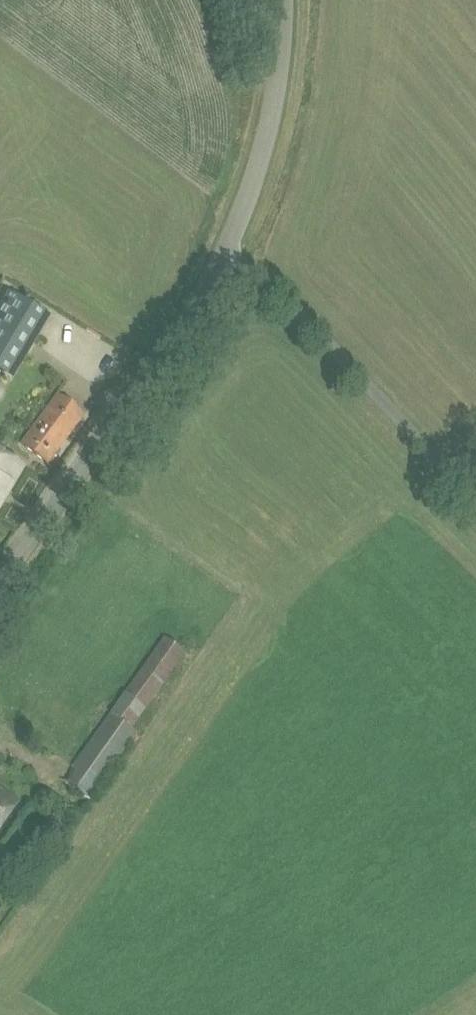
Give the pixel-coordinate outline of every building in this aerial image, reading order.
[(49,316),(3,289),(0,294),(0,370),(13,378),(49,316)] [(12,395),(2,383),(0,385),(0,404),(12,395)] [(48,465),(86,415),(57,393),(19,444),(48,465)] [(22,465),(0,452),(0,501),(22,465)] [(138,734),(132,730),(186,653),(163,637),(64,779),(92,799),(138,734)] [(0,789),(0,826),(18,802),(0,789)]
